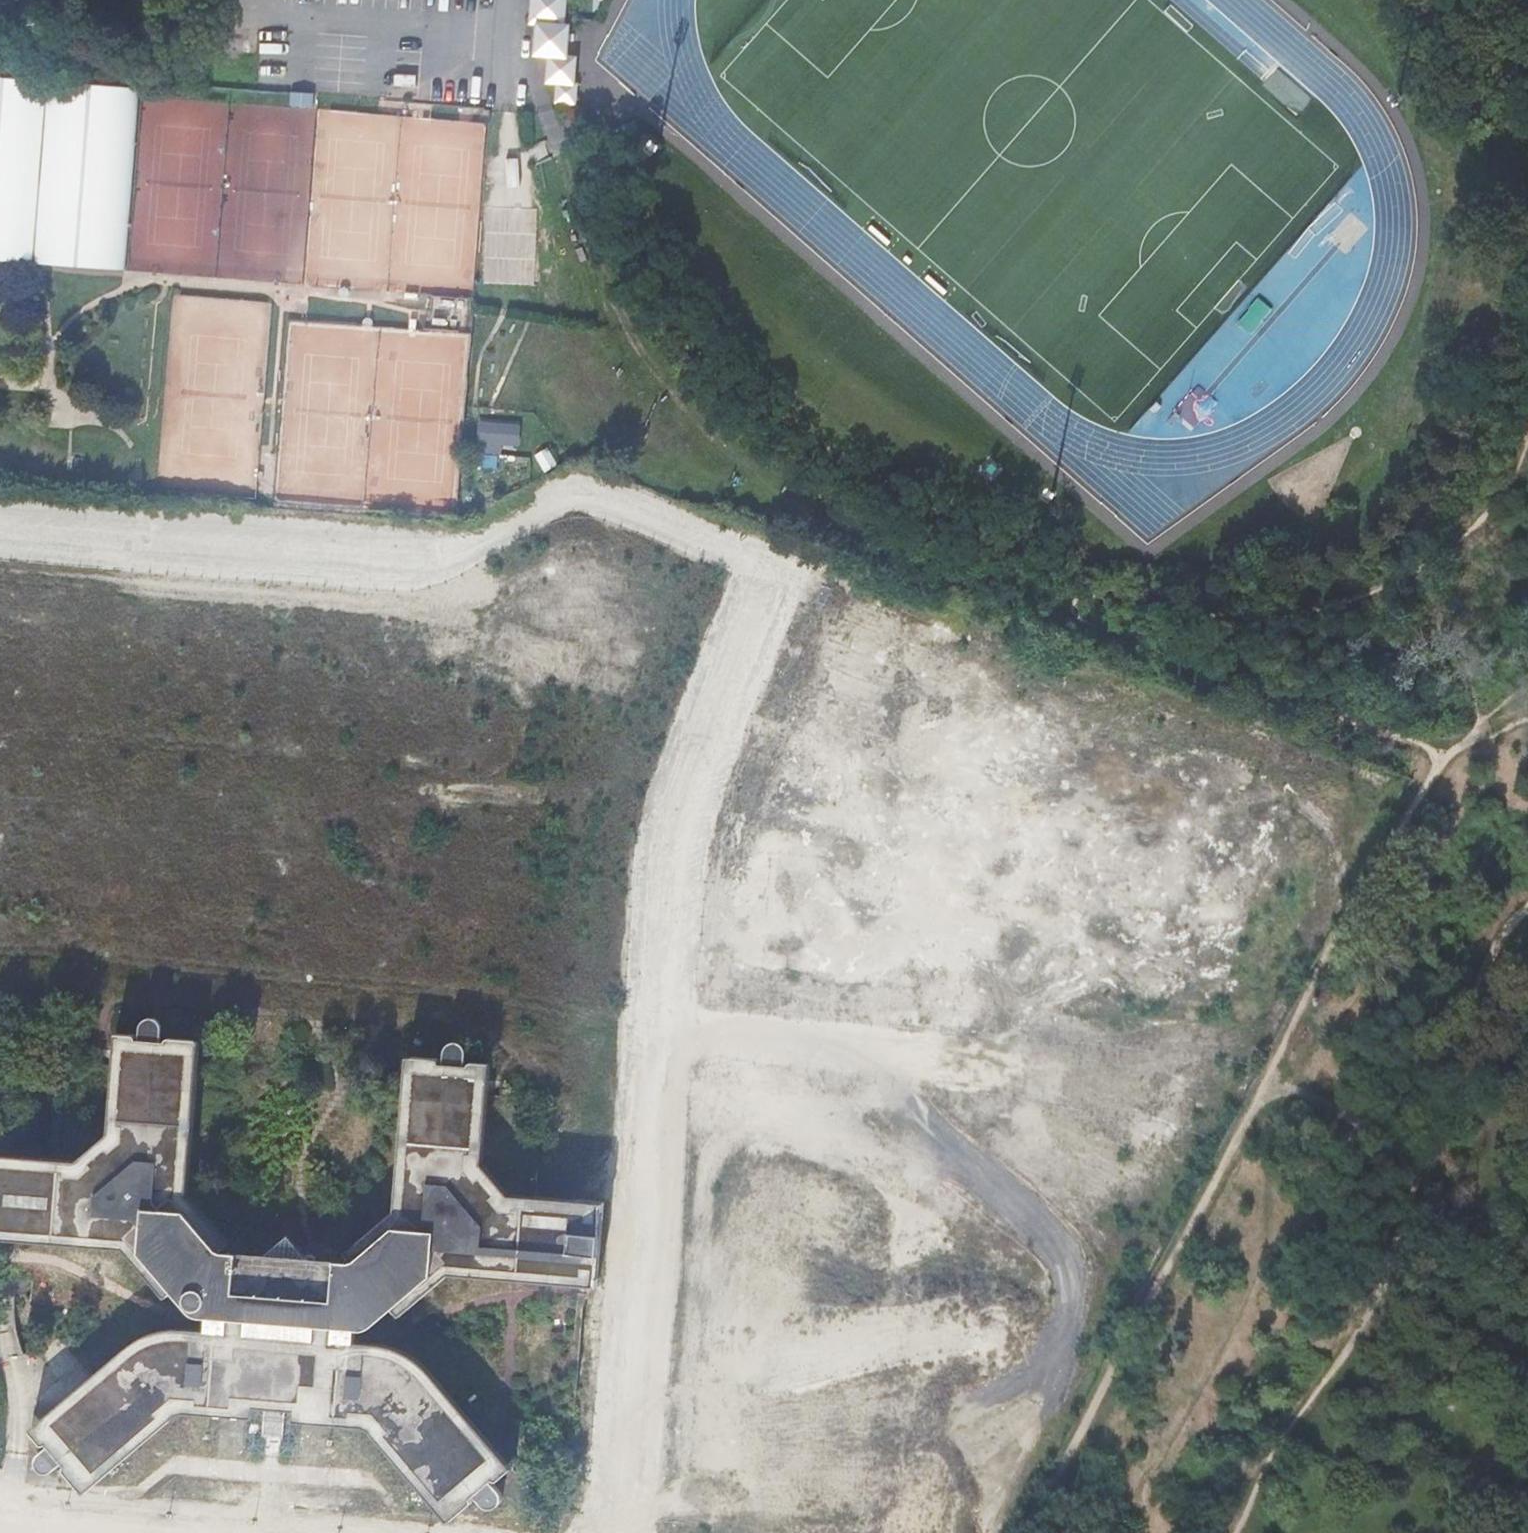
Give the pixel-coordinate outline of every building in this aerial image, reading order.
[(529,25),(537,26),(564,28),(566,0),(531,0),(529,25)] [(564,28),(537,26),(535,56),(545,57),(564,58),(567,28),(564,28)] [(564,58),(545,57),(543,81),(550,82),(568,83),(569,58),(564,58)] [(141,86),(0,73),(0,256),(124,268),(141,86)] [(568,83),(550,82),(549,102),(569,103),(570,84),(568,83)] [(313,95),(291,93),(290,105),(312,107),(313,95)] [(534,279),(536,216),(483,214),(480,277),(534,279)] [(480,419),(478,454),(508,455),(509,421),(480,419)] [(217,1254),(229,1245),(188,1195),(200,1042),(169,1039),(168,1040),(166,1041),(165,1043),(166,1045),(162,1044),(163,1030),(163,1028),(160,1023),(155,1020),(151,1019),(148,1020),(146,1021),(143,1023),(141,1027),(141,1029),(140,1041),(137,1041),(137,1038),(136,1036),(116,1035),(105,1135),(77,1161),(0,1155),(0,1240),(123,1250),(165,1299),(175,1291),(217,1254)] [(355,1265),(391,1309),(399,1318),(448,1277),(596,1288),(604,1204),(511,1197),(481,1166),(490,1065),(471,1063),(470,1064),(469,1065),(468,1067),(465,1067),(467,1055),(466,1050),(462,1046),(457,1043),(451,1044),(448,1046),(446,1049),(444,1053),(443,1067),(439,1066),(440,1065),(439,1062),(438,1060),(436,1060),(406,1058),(395,1212),(345,1254),(355,1265)] [(217,1254),(175,1291),(193,1314),(201,1307),(207,1314),(206,1332),(185,1330),(165,1331),(151,1335),(138,1341),(125,1350),(30,1430),(42,1444),(44,1445),(47,1444),(49,1445),(39,1454),(37,1455),(36,1459),(36,1465),(38,1468),(41,1471),(46,1473),(52,1472),(64,1461),(67,1464),(65,1466),(64,1467),(64,1470),(65,1471),(84,1493),(173,1417),(180,1414),(186,1413),(253,1419),(254,1408),(263,1409),(261,1437),(282,1439),(284,1411),(294,1412),(293,1422),(360,1427),(365,1429),(370,1432),(448,1523),(470,1505),(471,1503),(471,1501),(470,1498),(469,1497),(472,1495),(481,1506),(485,1508),(486,1509),(490,1509),(492,1509),(496,1507),(499,1504),(500,1500),(500,1495),(498,1491),(489,1481),(492,1479),(494,1481),(495,1482),(498,1481),(511,1470),(425,1368),(420,1364),(404,1354),(400,1351),(391,1348),(383,1346),(354,1343),(355,1326),(369,1328),(391,1309),(355,1265),(346,1274),(318,1271),(288,1236),(252,1266),(225,1264),(217,1254)]
